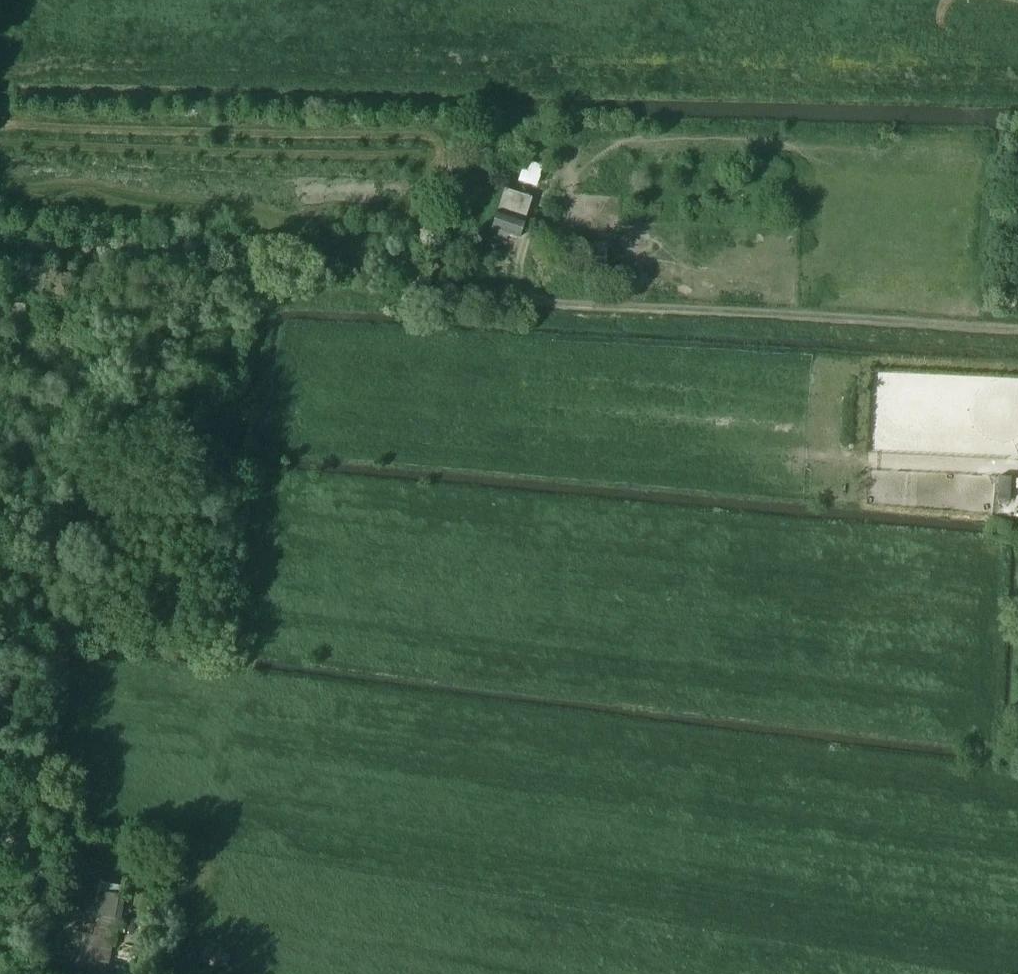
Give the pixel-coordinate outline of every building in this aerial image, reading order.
[(522,169),(519,180),(547,188),(553,166),(529,159),(535,137),(528,135),(527,140),(521,138),(513,166),(522,169)] [(519,238),(533,198),(505,188),(491,229),(519,238)] [(75,973),(117,973),(108,972),(118,919),(121,919),(125,896),(127,885),(104,881),(104,878),(81,874),(77,899),(79,899),(79,904),(87,905),(75,973)]
